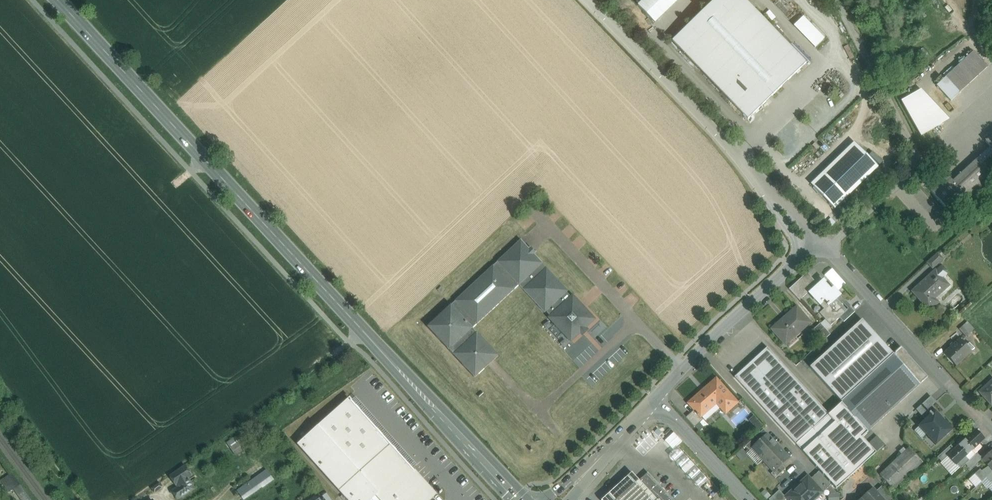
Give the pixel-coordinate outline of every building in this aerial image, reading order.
[(638,5),(655,23),(678,0),(643,0),(638,5)] [(745,0),(714,0),(672,41),(748,119),(806,63),(745,0)] [(974,52),(946,77),(960,93),(988,67),(974,52)] [(960,93),(946,77),(937,86),(951,101),(960,93)] [(897,99),(917,135),(941,123),(922,86),(897,99)] [(877,167),(853,143),(811,183),(835,208),(877,167)] [(953,181),(969,199),(991,177),(991,149),(990,147),(953,181)] [(950,183),(946,178),(931,191),(952,214),(969,199),(953,181),(950,183)] [(546,268),(542,264),(521,241),(498,262),(493,266),(455,302),(451,306),(428,327),(449,351),(453,355),(475,378),(498,357),(477,333),(472,329),(473,329),(477,325),(515,290),(515,289),(519,285),(523,290),(545,313),(546,312),(551,317),(554,321),(553,322),(557,326),(558,325),(565,332),(563,333),(568,338),(569,337),(571,339),(577,333),(578,335),(587,326),(586,325),(592,320),(590,317),(591,316),(587,311),(585,312),(579,306),(580,305),(576,300),(575,301),(571,298),(567,293),(568,291),(546,268)] [(938,252),(927,262),(933,269),(944,259),(938,252)] [(935,270),(912,291),(929,310),(939,302),(936,299),(950,286),(935,270)] [(817,284),(807,273),(789,289),(800,301),(800,300),(817,284)] [(832,290),(825,283),(823,281),(810,293),(816,299),(824,309),(819,313),(831,325),(840,318),(847,311),(846,310),(841,304),(845,301),(834,289),(832,290)] [(847,311),(840,318),(844,322),(855,312),(850,307),(846,310),(847,311)] [(797,308),(772,329),(785,344),(810,322),(797,308)] [(862,320),(810,367),(841,401),(893,354),(862,320)] [(967,322),(959,329),(966,336),(973,329),(967,322)] [(820,323),(813,330),(823,341),(830,334),(820,323)] [(960,339),(944,353),(956,365),(972,351),(971,351),(975,348),(969,342),(966,345),(960,339)] [(829,414),(767,347),(744,369),(741,365),(737,369),(740,372),(735,377),(796,444),(829,414)] [(928,377),(904,350),(897,350),(893,354),(913,377),(920,384),(928,377)] [(893,354),(841,401),(841,402),(861,424),(862,424),(868,431),(920,384),(913,377),(893,354)] [(716,378),(688,403),(694,410),(701,417),(718,402),(726,412),(725,413),(726,413),(737,403),(716,378)] [(991,381),(985,387),(987,390),(982,395),(991,405),(991,404),(991,382),(991,381)] [(931,396),(919,407),(923,413),(924,413),(931,406),(936,402),(931,396)] [(351,401),(412,469),(417,465),(356,397),(351,401)] [(435,494),(412,469),(351,401),(349,399),(300,444),(350,499),(371,499),(376,495),(381,499),(429,499),(435,494)] [(841,402),(829,414),(796,444),(837,488),(876,452),(862,437),(868,432),(868,431),(862,424),(861,424),(841,402)] [(931,406),(924,413),(923,413),(921,415),(925,420),(918,426),(919,427),(914,431),(921,438),(926,435),(936,445),(953,430),(931,406)] [(694,410),(686,417),(694,427),(703,419),(701,417),(694,410)] [(666,432),(678,446),(684,441),(672,427),(666,432)] [(976,430),(964,440),(965,441),(972,449),(973,450),(985,439),(976,430)] [(760,441),(753,448),(763,460),(778,446),(767,434),(760,441)] [(877,436),(868,444),(876,452),(885,444),(877,436)] [(756,437),(745,446),(750,451),(753,448),(760,441),(756,437)] [(972,449),(965,441),(960,445),(967,454),(972,449)] [(239,442),(231,448),(236,455),(244,449),(239,442)] [(951,445),(937,457),(942,462),(948,457),(947,456),(955,449),(951,445)] [(955,449),(947,456),(948,457),(955,465),(956,464),(965,456),(968,454),(967,454),(960,445),(959,445),(955,449)] [(778,446),(763,460),(774,471),(782,464),(789,458),(778,446)] [(677,447),(669,454),(675,462),(684,454),(677,447)] [(923,463),(909,448),(880,475),(893,490),(923,463)] [(989,453),(987,451),(981,456),(983,458),(982,459),(988,466),(991,470),(991,450),(989,453)] [(684,454),(675,462),(682,469),(690,461),(684,454)] [(969,461),(966,464),(970,469),(979,460),(975,455),(969,461)] [(965,456),(956,464),(960,469),(966,464),(969,461),(965,456)] [(691,461),(682,469),(685,473),(694,465),(691,461)] [(782,464),(774,471),(771,474),(775,478),(786,469),(782,464)] [(185,466),(170,476),(177,486),(178,485),(188,478),(192,476),(185,466)] [(701,473),(694,466),(686,473),(693,480),(701,473)] [(991,472),(991,470),(988,466),(981,471),(979,469),(974,473),(981,481),(982,481),(983,480),(986,477),(991,472)] [(266,470),(238,490),(244,499),(273,479),(266,470)] [(831,484),(819,471),(811,479),(823,492),(831,484)] [(648,473),(637,483),(653,499),(672,499),(648,473)] [(701,473),(693,480),(699,487),(707,480),(701,473)] [(981,481),(974,473),(969,479),(976,486),(981,481)] [(637,483),(630,475),(602,499),(653,499),(637,483)] [(785,497),(788,499),(814,499),(823,492),(811,479),(808,476),(785,497)] [(991,482),(986,477),(983,480),(988,486),(991,483),(991,482)] [(188,478),(178,485),(179,486),(178,486),(177,488),(171,492),(173,495),(175,494),(178,499),(195,489),(188,478)] [(882,486),(875,492),(882,499),(893,499),(894,499),(882,486)] [(872,489),(862,499),(863,499),(882,499),(875,492),(872,489)] [(827,490),(827,499),(837,499),(837,490),(827,490)]
